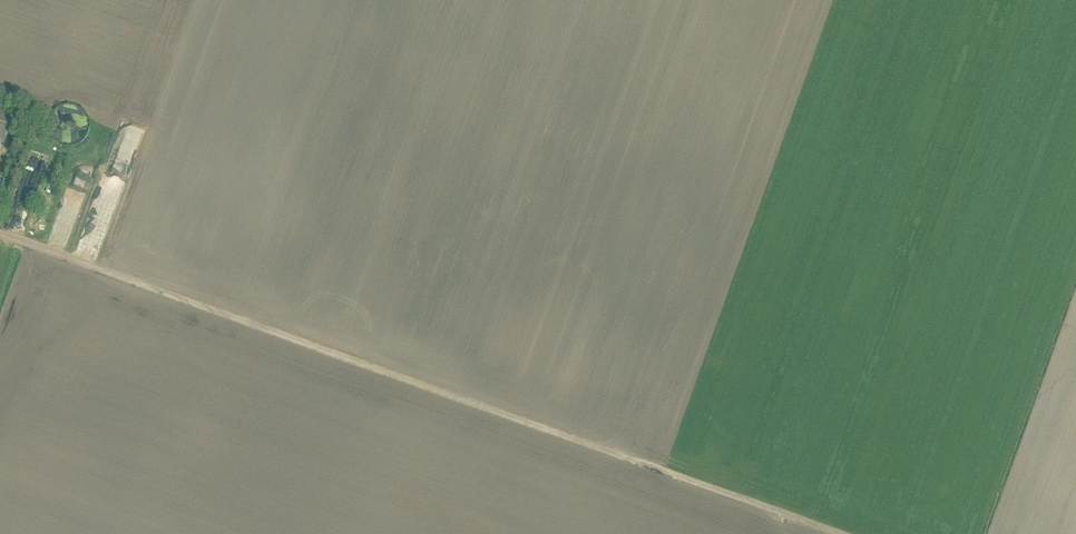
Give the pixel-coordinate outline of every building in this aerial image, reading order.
[(17,113),(0,107),(0,146),(4,147),(17,113)] [(34,165),(29,184),(40,187),(45,168),(34,165)] [(86,228),(103,236),(113,213),(104,210),(107,201),(99,198),(86,228)] [(34,239),(44,240),(45,227),(35,226),(34,239)] [(461,386),(458,394),(481,402),(484,395),(461,386)]
